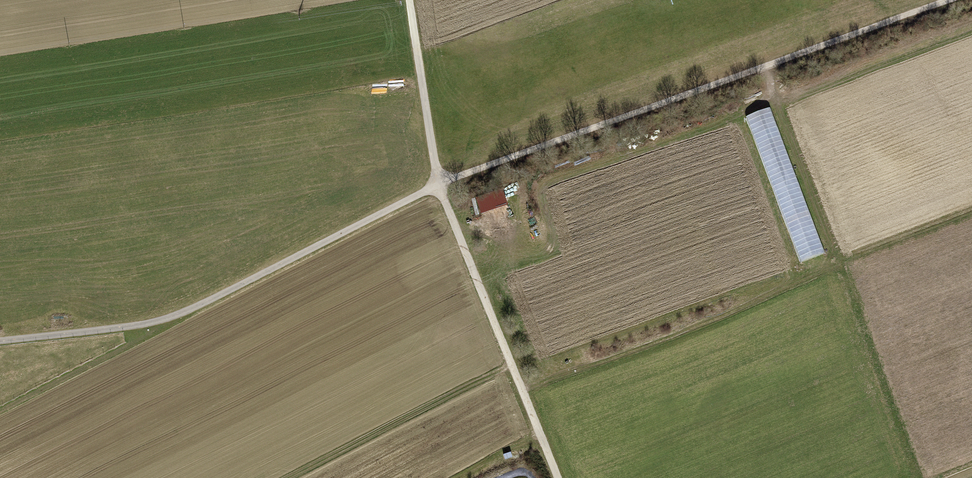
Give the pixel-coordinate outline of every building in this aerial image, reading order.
[(771,109),(746,118),(801,263),(826,254),(771,109)] [(503,188),(476,197),(481,215),(509,206),(503,188)]
